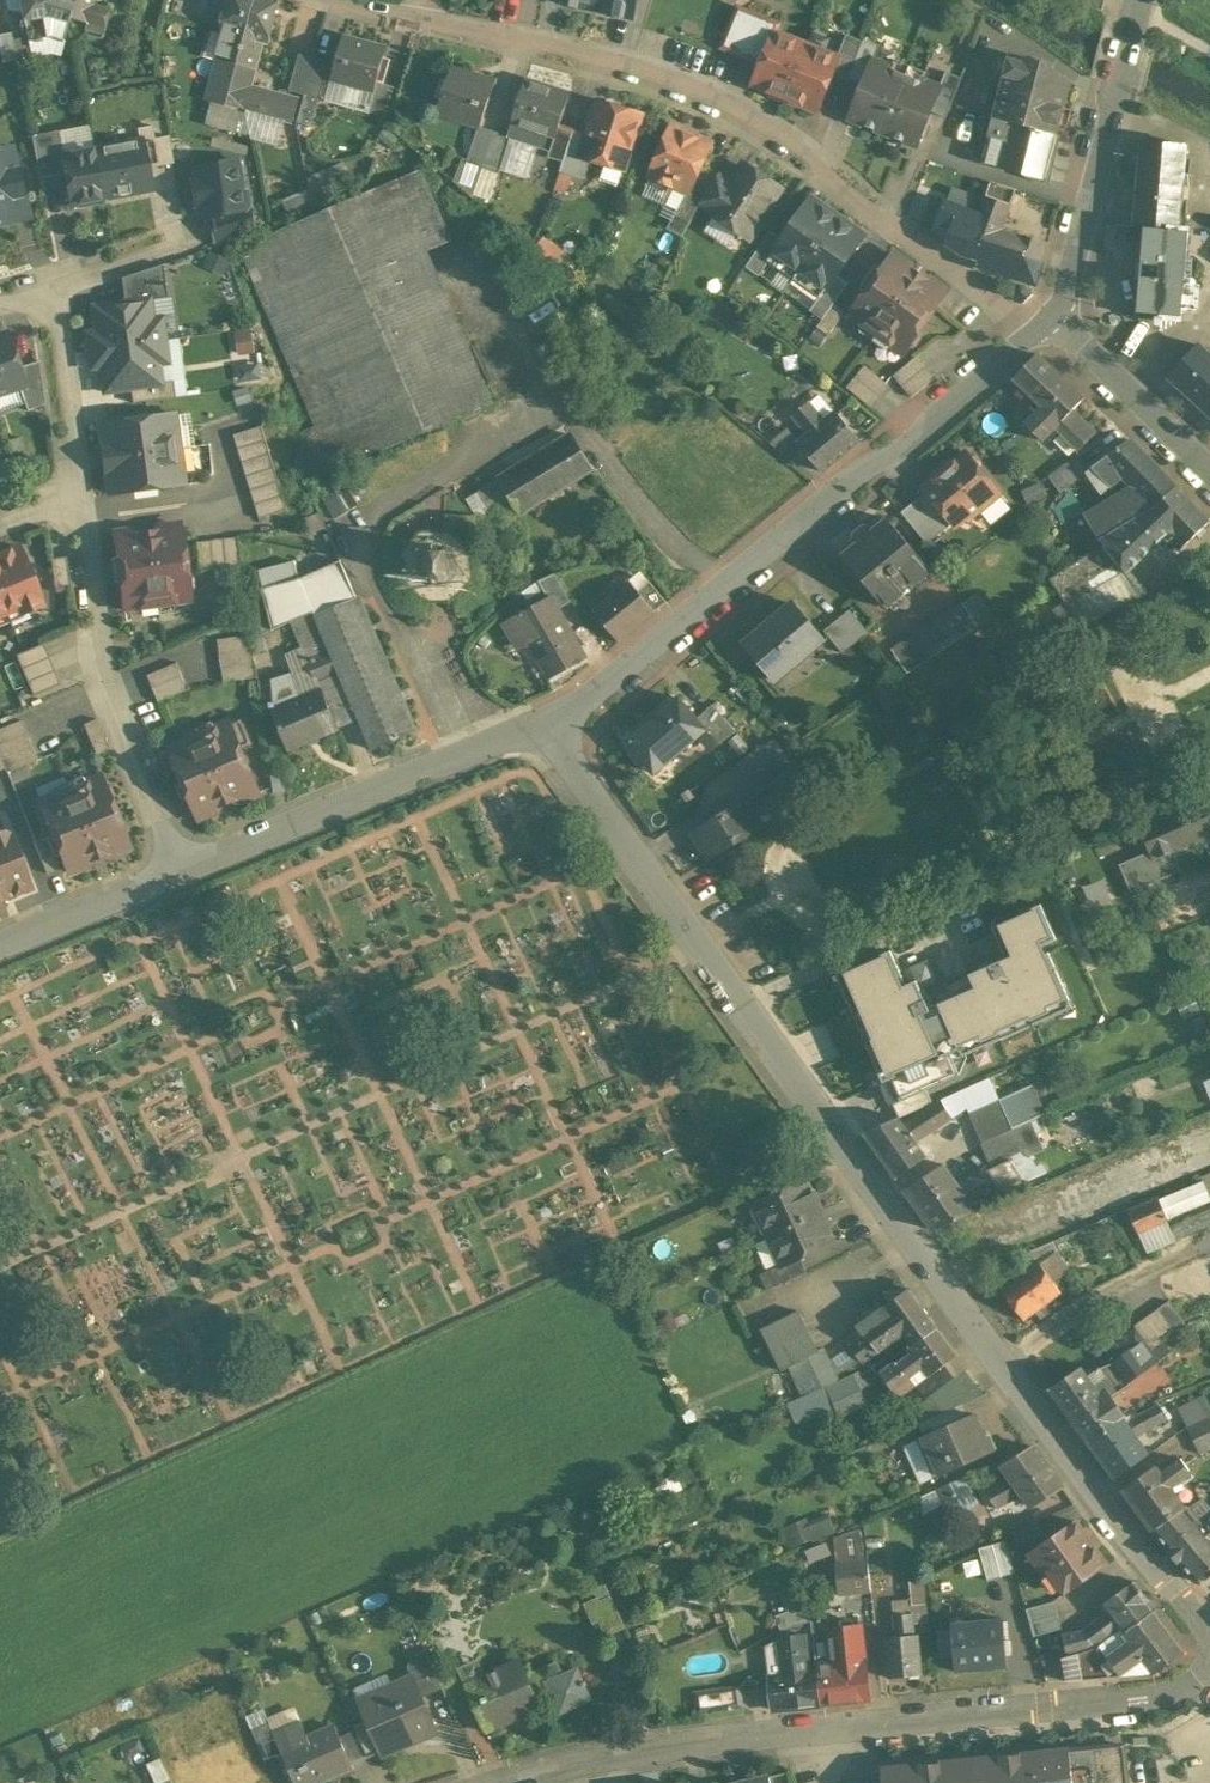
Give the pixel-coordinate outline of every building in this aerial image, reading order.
[(21,3),(24,16),(45,12),(70,18),(75,0),(22,0),(21,3)] [(70,18),(87,22),(88,22),(93,4),(94,0),(75,0),(70,18)] [(222,10),(228,12),(223,31),(227,32),(220,58),(239,64),(256,0),(224,0),(222,10)] [(239,64),(257,68),(264,41),(269,42),(274,23),(280,24),(282,16),(276,14),(280,0),(256,0),(239,64)] [(558,2),(596,10),(598,0),(559,0),(558,2)] [(596,10),(634,18),(638,0),(598,0),(596,10)] [(1106,0),(1075,0),(1075,4),(1104,10),(1106,0)] [(110,9),(93,4),(88,22),(105,27),(110,9)] [(132,14),(120,11),(114,34),(126,38),(132,14)] [(70,18),(45,12),(24,16),(29,41),(51,36),(64,39),(70,18)] [(761,16),(745,56),(762,63),(775,31),(776,32),(780,24),(761,16)] [(88,22),(87,22),(81,43),(99,48),(105,27),(88,22)] [(0,33),(0,45),(3,62),(17,59),(12,31),(0,33)] [(776,32),(775,31),(762,63),(753,84),(757,86),(758,89),(767,92),(770,91),(786,97),(807,44),(776,32)] [(847,34),(838,56),(839,57),(832,75),(848,81),(849,78),(864,41),(847,34)] [(387,50),(344,37),(332,77),(376,89),(379,80),(387,50)] [(864,41),(849,78),(864,84),(874,61),(881,45),(865,39),(864,41)] [(807,44),(786,97),(801,103),(803,107),(811,110),(814,109),(818,110),(832,75),(839,57),(838,56),(807,44)] [(994,117),(1058,135),(1061,123),(1066,124),(1070,111),(1065,109),(1072,82),(1043,62),(1009,54),(994,117)] [(315,60),(300,55),(290,90),(306,94),(315,60)] [(239,64),(220,58),(209,99),(213,100),(227,104),(239,64)] [(330,64),(315,60),(306,94),(320,99),(330,64)] [(874,61),(864,84),(860,95),(858,94),(852,109),(854,110),(850,120),(883,133),(907,74),(874,61)] [(300,98),(252,85),(257,68),(239,64),(227,104),(234,106),(246,109),(294,122),(300,98)] [(472,73),(472,75),(452,68),(440,104),(484,119),(496,81),(472,73)] [(946,71),(939,87),(940,88),(931,111),(946,117),(962,77),(946,71)] [(907,74),(883,133),(916,147),(920,137),(923,138),(929,123),(926,122),(931,111),(940,88),(939,87),(907,74)] [(376,89),(332,77),(327,98),(371,110),(376,89)] [(379,80),(376,89),(371,110),(385,114),(395,84),(379,80)] [(570,94),(527,80),(509,135),(508,137),(511,138),(551,151),(552,151),(560,126),(570,94)] [(320,99),(306,94),(298,122),(312,126),(320,99)] [(227,104),(213,100),(210,113),(209,122),(228,127),(234,106),(227,104)] [(642,114),(601,101),(590,135),(583,156),(585,156),(609,164),(611,156),(615,154),(627,158),(642,114)] [(246,109),(234,106),(228,127),(251,134),(250,128),(246,109)] [(964,127),(982,132),(987,114),(969,109),(964,127)] [(984,161),(1047,178),(1058,135),(994,117),(984,161)] [(142,140),(147,167),(173,162),(168,135),(155,138),(153,125),(139,128),(142,140)] [(469,159),(468,161),(484,166),(496,131),(479,126),(469,159)] [(574,130),(560,126),(552,151),(551,151),(549,157),(563,161),(560,171),(561,171),(574,130)] [(697,137),(674,127),(675,127),(672,126),(651,174),(652,175),(652,174),(674,184),(675,185),(676,182),(691,189),(696,177),(698,177),(701,169),(701,167),(712,144),(697,137)] [(574,130),(561,171),(578,176),(585,156),(583,156),(590,135),(574,130)] [(59,131),(32,136),(40,178),(66,173),(62,154),(64,154),(59,131)] [(509,135),(496,131),(484,166),(500,172),(511,138),(508,137),(509,135)] [(939,152),(954,157),(958,142),(944,138),(939,152)] [(142,140),(95,148),(104,198),(151,189),(147,167),(142,140)] [(1140,183),(1183,186),(1187,144),(1143,141),(1140,183)] [(16,169),(12,147),(0,149),(0,172),(16,169)] [(64,154),(62,154),(66,173),(71,204),(104,198),(95,148),(64,154)] [(954,157),(939,152),(936,165),(961,172),(965,160),(954,157)] [(615,154),(611,156),(609,164),(605,179),(620,184),(627,158),(615,154)] [(484,166),(468,161),(469,159),(464,157),(455,181),(474,197),(476,192),(480,179),(484,166)] [(239,160),(194,167),(196,179),(191,180),(195,206),(200,205),(202,217),(212,215),(247,209),(247,208),(239,160)] [(980,164),(965,160),(961,172),(976,177),(980,164)] [(740,173),(747,178),(753,169),(746,164),(740,173)] [(10,220),(5,198),(22,195),(16,169),(0,172),(0,222),(10,220)] [(753,169),(747,178),(740,173),(732,185),(714,211),(713,213),(742,233),(752,230),(763,214),(768,213),(772,208),(771,203),(781,187),(753,169)] [(421,171),(242,248),(318,425),(304,430),(323,475),(492,402),(426,248),(450,238),(421,171)] [(348,171),(313,186),(316,201),(354,185),(348,171)] [(718,175),(703,198),(703,199),(701,202),(714,211),(732,185),(718,175)] [(495,184),(480,179),(476,192),(490,197),(495,184)] [(987,195),(1012,205),(1017,189),(991,181),(987,195)] [(1146,226),(1180,228),(1183,186),(1140,183),(1137,224),(1146,226)] [(688,191),(668,228),(682,236),(701,202),(703,199),(703,198),(688,191)] [(5,198),(10,220),(31,216),(26,194),(22,195),(5,198)] [(996,249),(1043,264),(1050,242),(1003,228),(1012,205),(987,195),(980,214),(974,233),(999,241),(996,249)] [(783,239),(768,260),(769,261),(794,279),(795,279),(838,216),(812,198),(783,239)] [(983,266),(1038,284),(1043,264),(996,249),(999,241),(974,233),(980,214),(948,202),(941,222),(949,226),(951,233),(948,241),(964,254),(983,260),(983,266)] [(247,209),(212,215),(216,244),(258,227),(254,206),(247,208),(247,209)] [(838,216),(795,279),(820,297),(821,297),(837,275),(865,235),(839,216),(838,216)] [(1138,316),(1181,320),(1189,229),(1180,228),(1146,226),(1138,316)] [(770,231),(747,267),(760,275),(769,261),(768,260),(783,239),(770,231)] [(895,253),(873,283),(872,284),(873,284),(866,293),(860,294),(854,302),(855,309),(851,315),(904,353),(909,347),(915,346),(921,338),(920,331),(927,321),(927,322),(928,321),(927,320),(948,290),(930,278),(923,279),(922,280),(913,274),(914,273),(913,265),(895,253)] [(163,263),(122,277),(125,301),(149,298),(150,299),(168,297),(163,263)] [(837,275),(821,297),(820,297),(811,310),(823,319),(834,303),(848,283),(837,275)] [(1017,297),(1026,306),(1035,297),(1025,287),(1016,286),(1017,297)] [(125,301),(92,306),(96,331),(86,332),(89,350),(165,339),(161,317),(152,318),(150,299),(149,298),(125,301)] [(823,319),(818,326),(829,334),(846,311),(834,303),(823,319)] [(254,349),(253,328),(238,329),(239,350),(254,349)] [(0,334),(0,393),(20,387),(25,385),(19,367),(7,332),(0,334)] [(165,339),(89,350),(91,368),(101,366),(104,391),(131,388),(161,383),(161,382),(158,363),(168,361),(165,339)] [(1198,344),(1169,376),(1209,414),(1209,355),(1198,344)] [(1085,399),(1038,354),(1014,379),(1042,406),(1026,423),(1044,441),(1057,427),(1073,410),(1083,400),(1085,399)] [(915,357),(893,375),(912,397),(934,379),(915,357)] [(40,360),(19,367),(25,385),(20,387),(27,409),(46,404),(40,360)] [(865,365),(847,387),(869,405),(887,383),(865,365)] [(161,383),(131,388),(133,402),(175,396),(173,380),(161,382),(161,383)] [(824,421),(809,403),(794,415),(809,433),(824,421)] [(1097,432),(1073,410),(1057,427),(1080,450),(1097,432)] [(161,412),(152,413),(149,417),(99,424),(102,444),(102,446),(103,453),(108,453),(110,462),(105,463),(106,470),(105,470),(106,472),(109,492),(158,485),(162,489),(171,487),(175,483),(185,482),(175,413),(165,415),(161,412)] [(799,442),(809,454),(823,471),(860,441),(836,412),(824,421),(809,433),(799,442)] [(263,426),(235,434),(252,489),(280,481),(263,426)] [(788,429),(771,443),(796,465),(809,454),(799,442),(788,429)] [(571,434),(498,479),(520,514),(593,469),(571,434)] [(1088,472),(1088,473),(1101,492),(1123,476),(1124,477),(1147,455),(1131,441),(1088,472)] [(967,452),(957,460),(950,460),(934,473),(933,480),(924,487),(927,491),(953,522),(966,512),(969,516),(999,491),(978,466),(979,459),(975,455),(968,454),(967,452)] [(1077,455),(1050,475),(1062,491),(1088,473),(1088,472),(1077,455)] [(1178,487),(1147,455),(1124,477),(1133,487),(1154,509),(1155,509),(1178,487)] [(520,514),(498,479),(479,491),(501,526),(520,514)] [(345,480),(321,494),(335,519),(360,504),(345,480)] [(280,481),(252,489),(260,518),(288,509),(280,481)] [(1155,509),(1154,509),(1152,510),(1137,517),(1135,519),(1121,527),(1104,537),(1101,539),(1105,543),(1120,563),(1128,572),(1153,548),(1159,554),(1177,536),(1185,545),(1209,522),(1209,521),(1178,487),(1155,509)] [(1154,509),(1133,487),(1108,511),(1108,512),(1120,525),(1131,515),(1135,519),(1137,517),(1152,510),(1154,509)] [(501,526),(479,491),(467,498),(490,535),(501,526)] [(953,522),(927,491),(902,512),(928,543),(953,522)] [(999,491),(969,516),(981,531),(1011,506),(999,491)] [(1120,525),(1108,512),(1095,522),(1095,523),(1104,537),(1121,527),(1120,525)] [(930,569),(888,517),(870,532),(868,529),(867,528),(857,536),(857,537),(860,541),(843,555),(885,606),(930,569)] [(1095,521),(1079,532),(1092,552),(1105,543),(1101,539),(1104,537),(1095,523),(1095,522),(1095,521)] [(179,524),(157,527),(153,532),(153,534),(142,535),(142,534),(136,530),(114,533),(121,582),(117,587),(118,597),(124,601),(125,608),(140,606),(174,602),(190,600),(189,592),(193,586),(192,577),(186,573),(179,524)] [(240,537),(196,541),(199,570),(243,566),(240,537)] [(1092,552),(1051,579),(1064,599),(1120,563),(1105,543),(1092,552)] [(18,609),(26,612),(43,604),(18,545),(0,553),(0,616),(18,609)] [(459,557),(447,546),(432,547),(421,559),(422,574),(433,585),(442,584),(449,584),(459,573),(459,557)] [(67,556),(51,558),(55,587),(70,585),(67,556)] [(341,561),(300,579),(314,611),(316,615),(356,598),(357,598),(341,561)] [(1120,563),(1064,599),(1085,630),(1144,594),(1128,572),(1120,563)] [(295,565),(266,572),(270,586),(263,588),(273,628),(292,621),(314,611),(300,579),(298,579),(295,565)] [(556,573),(539,580),(550,599),(551,598),(557,609),(572,601),(556,573)] [(639,590),(630,580),(593,609),(620,642),(656,612),(656,611),(639,590)] [(667,601),(651,581),(639,590),(656,611),(667,601)] [(316,615),(316,616),(331,650),(340,672),(360,719),(373,748),(413,731),(356,598),(316,615)] [(550,599),(507,624),(520,646),(531,640),(551,675),(584,656),(557,609),(551,598),(550,599)] [(140,606),(141,612),(144,614),(173,610),(175,607),(174,602),(140,606)] [(963,602),(892,649),(908,673),(979,626),(963,602)] [(793,603),(745,643),(776,680),(824,640),(793,603)] [(24,616),(26,612),(18,609),(0,616),(0,626),(24,616)] [(870,632),(850,609),(825,630),(843,652),(870,632)] [(314,611),(292,621),(304,649),(308,660),(331,650),(316,616),(316,615),(314,611)] [(261,613),(252,614),(257,654),(266,653),(261,613)] [(252,634),(218,639),(224,682),(258,677),(252,634)] [(43,643),(16,654),(34,695),(61,684),(43,643)] [(287,656),(293,672),(301,694),(296,695),(298,700),(321,690),(317,681),(308,660),(304,649),(287,656)] [(331,650),(308,660),(317,681),(340,672),(331,650)] [(177,662),(146,674),(157,701),(188,688),(177,662)] [(293,672),(272,679),(275,710),(298,700),(296,695),(301,694),(293,672)] [(340,672),(317,681),(321,690),(322,690),(338,728),(360,719),(340,672)] [(275,710),(274,711),(290,749),(338,728),(322,690),(321,690),(298,700),(275,710)] [(679,697),(628,740),(650,766),(668,751),(673,757),(705,730),(707,729),(697,718),(679,697)] [(736,731),(714,704),(697,718),(707,729),(705,730),(718,744),(736,731)] [(97,718),(84,723),(96,754),(109,749),(97,718)] [(0,728),(0,756),(5,767),(7,771),(38,759),(21,719),(0,728)] [(231,722),(171,747),(172,750),(168,757),(172,767),(180,770),(185,783),(185,784),(186,784),(200,818),(220,809),(223,802),(223,801),(233,797),(233,798),(240,801),(260,793),(247,759),(247,758),(246,758),(241,745),(244,737),(240,728),(233,725),(231,722)] [(668,751),(650,766),(655,772),(673,757),(668,751)] [(785,754),(749,779),(759,793),(795,769),(785,754)] [(284,772),(272,774),(275,793),(287,791),(284,772)] [(100,776),(39,801),(42,808),(40,814),(43,823),(50,826),(54,836),(53,836),(54,837),(68,872),(89,863),(92,856),(91,855),(101,851),(102,852),(109,855),(129,847),(115,812),(116,812),(115,811),(110,801),(113,794),(109,786),(103,783),(100,776)] [(1139,824),(1150,851),(1120,864),(1132,891),(1181,870),(1176,857),(1207,844),(1209,851),(1209,794),(1139,824)] [(746,801),(694,833),(710,858),(761,826),(746,801)] [(4,898),(5,899),(7,898),(6,897),(31,887),(10,834),(2,830),(0,831),(0,899),(4,898)] [(60,867),(47,836),(34,842),(47,872),(60,867)] [(939,1000),(940,1002),(967,1062),(968,1057),(967,1055),(976,1051),(975,1048),(974,1049),(971,1042),(982,1037),(987,1046),(1003,1039),(1000,1032),(1032,1018),(1035,1025),(1060,1014),(1059,1011),(1058,1012),(1055,1005),(1067,1000),(1068,1001),(1071,999),(1050,952),(1045,954),(1041,947),(1058,939),(1042,904),(1006,920),(1007,922),(1009,922),(1012,928),(999,934),(998,933),(996,934),(1004,951),(1007,959),(971,974),(975,985),(944,999),(943,998),(939,1000)] [(1004,951),(996,934),(977,942),(985,960),(1004,951)] [(908,985),(892,950),(845,971),(846,973),(847,973),(852,986),(846,988),(845,987),(843,988),(854,1013),(860,1009),(875,1041),(868,1045),(878,1068),(880,1067),(880,1066),(886,1063),(892,1076),(891,1077),(892,1079),(893,1079),(902,1098),(903,1101),(928,1090),(961,1075),(967,1062),(940,1002),(930,1007),(917,981),(908,985)] [(928,961),(913,968),(922,987),(937,981),(928,961)] [(1202,1016),(1192,1020),(1198,1034),(1208,1029),(1202,1016)] [(972,1085),(942,1099),(953,1118),(979,1102),(972,1085)] [(1032,1085),(1000,1099),(1014,1128),(1032,1120),(1045,1114),(1032,1085)] [(903,1101),(902,1098),(893,1101),(901,1117),(934,1102),(928,1090),(903,1101)] [(942,1099),(904,1123),(917,1141),(953,1118),(942,1099)] [(1000,1099),(970,1113),(983,1143),(1014,1129),(1014,1128),(1000,1099)] [(904,1123),(900,1117),(897,1119),(866,1132),(865,1133),(897,1178),(898,1177),(927,1156),(917,1141),(904,1123)] [(1032,1120),(1014,1128),(1014,1129),(1023,1149),(1041,1142),(1032,1120)] [(1014,1129),(983,1143),(994,1168),(1012,1159),(1010,1155),(1023,1149),(1014,1129)] [(994,1168),(959,1184),(945,1163),(905,1189),(934,1229),(978,1210),(972,1201),(1024,1178),(1026,1182),(1047,1171),(1042,1164),(1038,1167),(1029,1153),(1014,1161),(1012,1159),(994,1168)] [(772,1196),(755,1204),(755,1205),(769,1235),(821,1210),(807,1180),(772,1196)] [(766,1183),(727,1201),(734,1215),(755,1205),(755,1204),(772,1196),(766,1183)] [(1160,1198),(1129,1212),(1139,1233),(1168,1221),(1169,1220),(1160,1198)] [(1169,1225),(1176,1241),(1209,1226),(1209,1207),(1169,1225)] [(821,1210),(769,1235),(782,1264),(783,1265),(801,1257),(835,1241),(821,1210)] [(1168,1221),(1139,1233),(1148,1254),(1176,1241),(1169,1225),(1168,1221)] [(801,1257),(783,1265),(782,1264),(761,1274),(768,1289),(807,1271),(801,1257)] [(1039,1262),(1002,1290),(1025,1320),(1062,1293),(1039,1262)] [(938,1327),(910,1288),(884,1306),(904,1334),(912,1345),(938,1327)] [(1169,1300),(1135,1325),(1136,1327),(1151,1348),(1186,1323),(1169,1300)] [(884,1306),(859,1325),(866,1334),(880,1351),(904,1334),(884,1306)] [(818,1350),(799,1310),(762,1329),(783,1370),(790,1366),(803,1394),(827,1384),(839,1379),(828,1357),(824,1347),(818,1350)] [(938,1327),(912,1345),(908,1348),(912,1353),(929,1376),(929,1377),(959,1355),(938,1327)] [(1136,1327),(1105,1349),(1114,1361),(1116,1361),(1129,1379),(1158,1358),(1155,1353),(1151,1348),(1136,1327)] [(866,1334),(851,1345),(864,1363),(880,1351),(866,1334)] [(839,1379),(867,1366),(864,1363),(851,1345),(828,1357),(839,1379)] [(912,1353),(897,1364),(895,1362),(881,1372),(894,1389),(912,1376),(917,1384),(929,1376),(912,1353)] [(1114,1361),(1087,1373),(1107,1400),(1112,1397),(1129,1384),(1129,1385),(1132,1383),(1129,1379),(1116,1361),(1114,1361)] [(839,1379),(827,1384),(833,1396),(842,1416),(868,1404),(862,1389),(875,1383),(867,1366),(839,1379)] [(966,1366),(937,1388),(947,1410),(964,1403),(985,1394),(966,1366)] [(1087,1373),(1082,1366),(1051,1388),(1076,1422),(1107,1400),(1087,1373)] [(827,1384),(803,1394),(809,1407),(833,1396),(827,1384)] [(937,1388),(925,1393),(935,1415),(947,1410),(937,1388)] [(1107,1400),(1076,1422),(1086,1437),(1102,1425),(1123,1416),(1125,1415),(1112,1397),(1107,1400)] [(935,1415),(920,1422),(926,1435),(970,1416),(964,1403),(947,1410),(935,1415)] [(1159,1405),(1127,1422),(1137,1435),(1169,1419),(1159,1405)] [(926,1435),(924,1436),(941,1474),(998,1449),(991,1435),(987,1437),(976,1413),(970,1416),(926,1435)] [(1188,1427),(1195,1440),(1209,1432),(1209,1415),(1188,1427)] [(1123,1416),(1102,1425),(1086,1437),(1115,1478),(1149,1453),(1137,1435),(1127,1422),(1123,1416)] [(1195,1440),(1202,1453),(1209,1449),(1209,1432),(1195,1440)] [(941,1474),(924,1436),(910,1442),(927,1481),(941,1474)] [(1063,1487),(1033,1446),(1003,1464),(1010,1475),(1024,1494),(1033,1506),(1063,1487)] [(1191,1472),(1182,1458),(1162,1473),(1172,1486),(1191,1472)] [(1157,1466),(1124,1489),(1153,1530),(1186,1506),(1172,1486),(1162,1473),(1157,1466)] [(1010,1475),(986,1488),(1000,1507),(1024,1494),(1010,1475)] [(965,1477),(921,1496),(924,1515),(944,1503),(953,1518),(980,1502),(965,1477)] [(1153,1530),(1196,1581),(1209,1569),(1209,1534),(1201,1523),(1186,1506),(1153,1530)] [(1201,1523),(1209,1534),(1209,1515),(1201,1523)] [(1040,1520),(1013,1532),(1019,1545),(1045,1533),(1040,1520)] [(1100,1543),(1091,1530),(1084,1530),(1077,1521),(1031,1554),(1047,1576),(1052,1573),(1065,1592),(1107,1563),(1097,1549),(1100,1543)] [(781,1541),(787,1554),(819,1540),(813,1527),(781,1541)] [(835,1531),(837,1552),(866,1550),(864,1528),(835,1531)] [(980,1545),(989,1576),(1016,1569),(1008,1538),(980,1545)] [(869,1561),(837,1564),(840,1593),(872,1590),(869,1561)] [(881,1565),(870,1566),(872,1589),(884,1588),(881,1565)] [(923,1579),(911,1580),(914,1613),(914,1623),(928,1622),(923,1579)] [(1134,1581),(1102,1605),(1108,1612),(1122,1629),(1125,1632),(1153,1611),(1154,1612),(1158,1609),(1134,1581)] [(612,1597),(600,1602),(598,1599),(587,1604),(595,1622),(601,1619),(608,1634),(626,1626),(612,1597)] [(1055,1601),(1027,1608),(1035,1636),(1062,1628),(1055,1601)] [(796,1626),(815,1619),(810,1604),(791,1611),(796,1626)] [(1154,1612),(1153,1611),(1125,1632),(1131,1640),(1156,1672),(1183,1651),(1154,1612)] [(1108,1612),(1083,1630),(1095,1647),(1099,1645),(1099,1646),(1115,1633),(1116,1634),(1122,1629),(1108,1612)] [(914,1613),(894,1615),(896,1635),(915,1634),(914,1623),(914,1613)] [(1004,1619),(953,1622),(957,1671),(979,1669),(979,1667),(1006,1665),(1006,1667),(1008,1667),(1004,1619)] [(862,1625),(830,1628),(833,1663),(866,1660),(862,1625)] [(1083,1630),(1065,1636),(1069,1655),(1095,1647),(1083,1630)] [(896,1635),(886,1636),(890,1677),(923,1674),(920,1633),(915,1634),(896,1635)] [(804,1635),(782,1637),(786,1675),(808,1672),(804,1635)] [(1131,1640),(1108,1658),(1121,1676),(1156,1672),(1131,1640)] [(1069,1655),(1064,1657),(1069,1681),(1121,1676),(1108,1658),(1099,1646),(1099,1645),(1095,1647),(1069,1655)] [(431,1659),(415,1666),(427,1694),(443,1688),(439,1678),(431,1659)] [(468,1683),(467,1683),(475,1702),(488,1730),(541,1706),(527,1676),(520,1660),(468,1683)] [(833,1663),(817,1665),(818,1671),(821,1704),(871,1699),(867,1660),(866,1660),(833,1663)] [(578,1667),(563,1674),(558,1662),(527,1676),(539,1702),(553,1696),(561,1713),(592,1699),(586,1685),(588,1684),(586,1681),(584,1681),(578,1667)] [(461,1668),(439,1678),(443,1688),(454,1711),(475,1702),(467,1683),(468,1683),(461,1668)] [(786,1675),(770,1676),(773,1708),(821,1704),(818,1671),(808,1672),(786,1675)] [(362,1702),(394,1688),(393,1686),(388,1674),(356,1688),(362,1702)] [(414,1677),(393,1686),(394,1688),(362,1702),(369,1719),(382,1751),(383,1754),(438,1731),(414,1677)] [(710,1718),(737,1714),(734,1697),(707,1702),(710,1718)] [(275,1734),(302,1722),(296,1710),(270,1721),(275,1734)] [(382,1751),(369,1719),(354,1725),(356,1730),(357,1730),(369,1757),(382,1751)] [(270,1721),(252,1729),(265,1759),(283,1751),(275,1734),(270,1721)] [(302,1722),(275,1734),(282,1748),(308,1737),(302,1722)] [(282,1748),(283,1751),(297,1782),(315,1782),(353,1767),(352,1765),(340,1737),(335,1725),(308,1737),(282,1748)] [(252,1729),(235,1737),(237,1744),(247,1766),(265,1759),(252,1729)] [(356,1730),(340,1737),(352,1765),(369,1757),(357,1730),(356,1730)] [(882,1768),(884,1782),(1133,1782),(1130,1743),(882,1768)] [(165,1768),(170,1780),(171,1782),(192,1782),(185,1767),(182,1760),(165,1768)]
